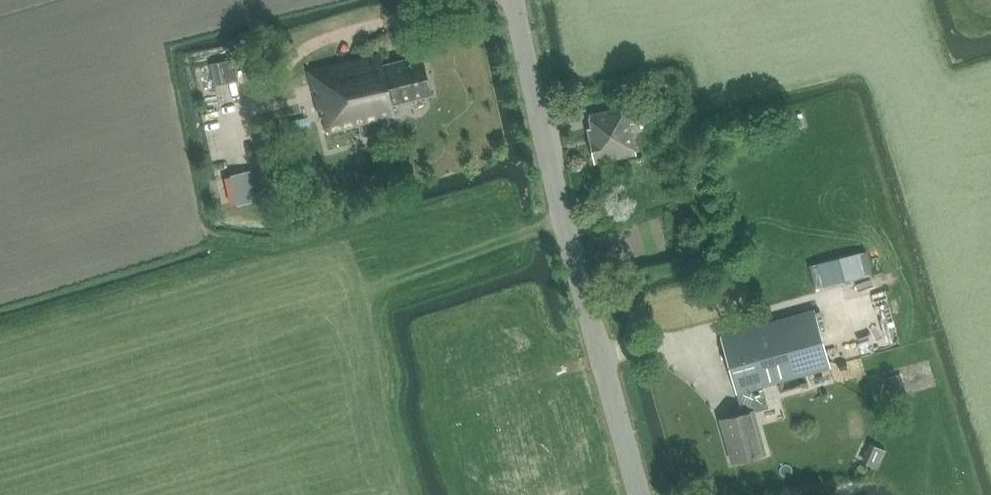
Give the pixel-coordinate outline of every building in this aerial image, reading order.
[(393,107),(432,97),(421,55),(383,65),(380,54),(309,72),(320,116),(324,115),(329,132),(395,116),(393,107)] [(233,59),(211,64),(215,84),(237,79),(233,59)] [(634,104),(585,114),(594,163),(637,155),(630,122),(638,121),(634,104)] [(238,202),(239,204),(259,199),(252,170),(232,174),(232,176),(238,202)] [(720,419),(732,462),(767,452),(755,411),(769,407),(763,386),(831,367),(815,309),(720,336),(736,393),(738,393),(743,413),(720,419)]
